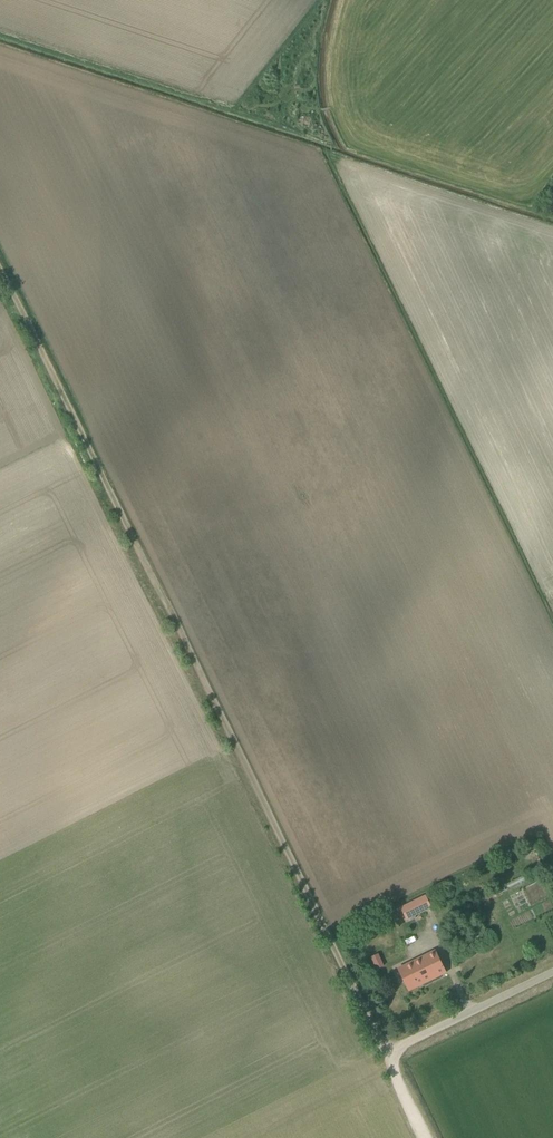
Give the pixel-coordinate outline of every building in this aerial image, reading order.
[(425,895),(401,907),(407,920),(431,908),(425,895)] [(484,899),(480,908),(496,914),(500,906),(484,899)] [(370,958),(394,945),(386,930),(362,943),(370,958)] [(445,972),(436,952),(409,964),(399,969),(409,990),(445,972)]
